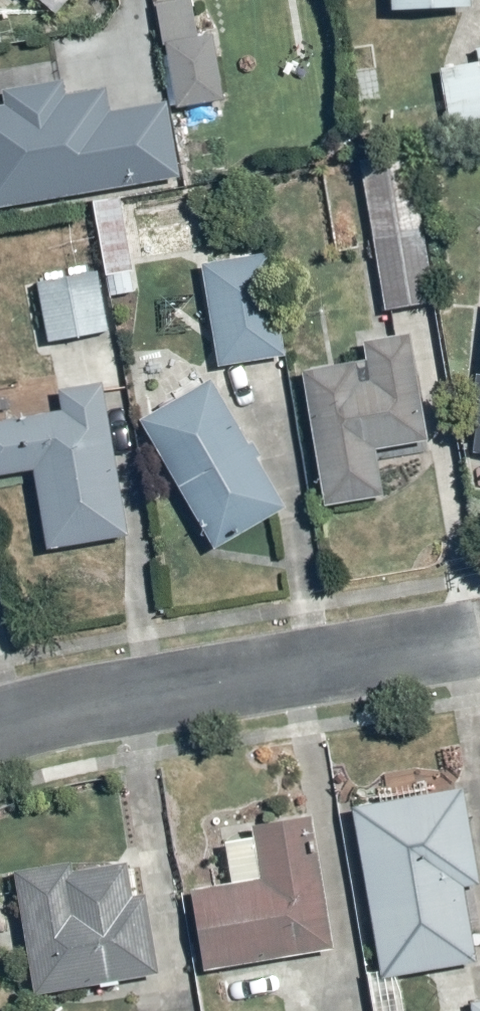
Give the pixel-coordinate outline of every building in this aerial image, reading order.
[(387,12),(466,8),(465,0),(386,0),(387,12)] [(219,29),(168,32),(172,106),(223,103),(219,29)] [(444,135),(479,134),(479,42),(456,43),(457,68),(442,68),(444,135)] [(390,62),(354,65),(358,105),(394,101),(390,62)] [(0,110),(0,210),(177,181),(164,101),(105,110),(102,93),(63,99),(60,83),(0,92),(0,96),(2,110),(0,110)] [(408,168),(360,175),(381,314),(428,307),(408,168)] [(266,253),(201,264),(216,365),(281,356),(266,253)] [(99,270),(38,281),(46,342),(108,333),(99,270)] [(467,457),(479,458),(479,318),(467,457)] [(362,364),(301,372),(318,508),(376,501),(369,449),(418,442),(405,338),(359,343),(362,364)] [(210,381),(140,420),(207,542),(277,504),(210,381)] [(33,473),(42,550),(122,542),(104,382),(54,387),(56,411),(16,416),(12,384),(0,386),(0,476),(33,473)] [(458,795),(357,808),(378,974),(471,962),(461,883),(470,882),(458,795)] [(228,888),(189,892),(199,971),(326,956),(309,815),(250,822),(252,836),(223,840),(228,888)] [(63,863),(11,870),(30,994),(151,976),(139,892),(121,895),(117,869),(65,877),(63,863)] [(468,1004),(469,1010),(479,1010),(479,1002),(468,1004)]
